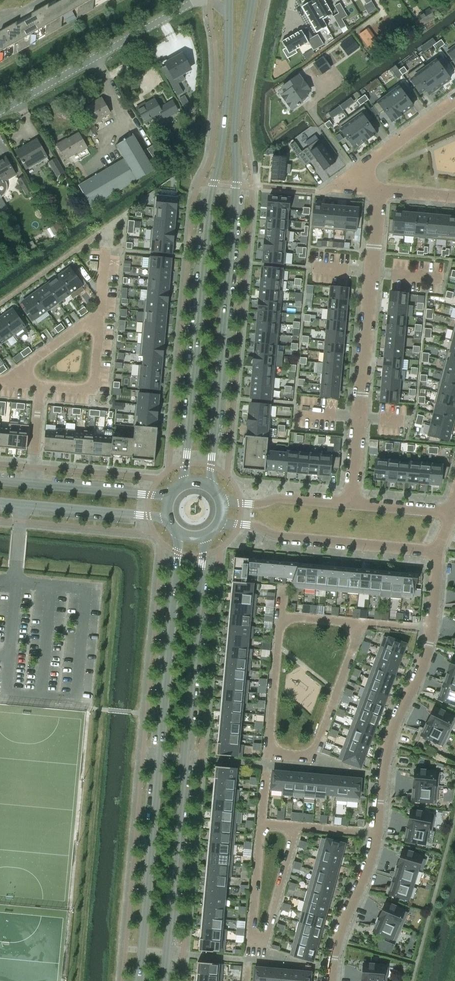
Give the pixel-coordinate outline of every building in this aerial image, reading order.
[(71,0),(62,0),(56,3),(53,33),(61,28),(62,17),(70,12),(71,0)] [(86,0),(71,0),(70,12),(78,8),(76,19),(85,15),(86,0)] [(85,15),(93,10),(94,0),(86,0),(85,15)] [(311,1),(322,20),(323,20),(332,14),(324,0),(310,0),(311,1)] [(311,1),(301,7),(316,33),(326,27),(327,27),(323,20),(322,20),(311,1)] [(53,33),(56,3),(48,8),(49,4),(40,9),(38,30),(46,26),(45,37),(53,33)] [(339,3),(334,6),(338,13),(342,19),(347,16),(339,3)] [(38,30),(40,9),(31,14),(31,17),(24,21),(21,51),(30,46),(30,35),(38,30)] [(418,19),(414,22),(418,27),(421,24),(422,25),(435,18),(429,9),(417,17),(418,19)] [(338,13),(333,16),(340,30),(346,26),(342,19),(338,13)] [(21,51),(24,21),(16,26),(17,22),(8,27),(6,48),(14,44),(13,55),(21,51)] [(8,27),(0,31),(0,52),(6,48),(8,27)] [(301,30),(281,42),(285,49),(283,50),(287,58),(296,53),(295,50),(308,43),(307,40),(301,30)] [(364,31),(359,34),(370,49),(379,43),(375,38),(372,41),(364,31)] [(317,34),(312,37),(318,48),(324,45),(317,34)] [(312,37),(307,40),(308,43),(313,51),(318,48),(312,37)] [(441,40),(436,43),(440,48),(444,45),(441,40)] [(180,55),(165,64),(166,66),(172,76),(167,78),(177,96),(183,93),(178,83),(183,80),(184,79),(181,75),(189,70),(185,63),(185,60),(183,56),(180,55)] [(441,57),(425,68),(439,87),(450,80),(442,69),(447,65),(441,57)] [(323,58),(314,65),(321,74),(330,68),(323,58)] [(439,87),(425,68),(423,64),(407,75),(420,93),(425,90),(429,95),(439,87)] [(404,67),(399,70),(402,75),(407,72),(404,67)] [(402,75),(399,70),(394,74),(397,79),(402,75)] [(307,96),(305,94),(310,91),(299,76),(282,88),(286,93),(282,96),(292,110),(297,106),(298,107),(300,105),(299,104),(302,102),(300,100),(307,96)] [(403,84),(388,95),(402,114),(412,107),(404,96),(410,92),(403,84)] [(402,114),(388,95),(372,106),(378,114),(384,110),(392,122),(393,121),(402,115),(402,114)] [(365,102),(362,97),(357,101),(360,106),(365,102)] [(93,123),(109,114),(102,100),(85,109),(89,116),(80,121),(88,135),(97,130),(93,123)] [(178,112),(172,102),(159,109),(154,100),(137,109),(145,123),(161,114),(164,119),(178,112)] [(189,105),(184,108),(187,113),(192,110),(189,105)] [(363,107),(348,118),(365,141),(365,142),(374,135),(375,134),(367,123),(372,119),(363,107)] [(365,141),(348,118),(338,125),(355,149),(365,141)] [(329,121),(324,124),(328,129),(333,126),(329,121)] [(86,147),(78,133),(57,145),(65,159),(86,147)] [(91,206),(154,170),(133,135),(116,145),(124,159),(79,185),(82,190),(79,192),(84,203),(88,201),(91,206)] [(309,147),(302,152),(309,162),(315,159),(324,171),(335,163),(315,135),(305,142),(309,147)] [(47,157),(37,140),(16,152),(26,169),(47,157)] [(170,157),(159,141),(147,149),(158,165),(170,157)] [(302,152),(296,156),(304,166),(309,162),(302,152)] [(272,156),(270,180),(284,181),(285,174),(290,174),(291,165),(286,164),(286,158),(272,156)] [(5,158),(0,161),(0,195),(1,194),(2,193),(3,193),(3,192),(4,191),(4,190),(4,189),(4,188),(5,187),(4,187),(4,186),(4,185),(4,184),(3,182),(15,175),(5,158)] [(64,173),(56,159),(49,163),(57,177),(64,173)] [(32,191),(24,177),(17,181),(25,195),(32,191)] [(154,197),(153,208),(175,210),(176,199),(175,198),(176,191),(161,190),(160,197),(154,197)] [(269,198),(268,208),(290,210),(291,199),(269,197),(269,198)] [(2,198),(0,199),(0,206),(5,214),(10,212),(2,198)] [(314,205),(312,228),(323,229),(325,206),(314,205)] [(325,206),(323,229),(334,230),(336,207),(325,206)] [(336,207),(334,230),(345,231),(347,208),(336,207)] [(153,208),(152,218),(174,220),(175,210),(153,208)] [(268,208),(267,219),(289,221),(289,220),(287,220),(288,210),(290,210),(268,208)] [(347,208),(345,231),(356,232),(356,228),(361,229),(362,217),(357,216),(358,209),(347,208)] [(403,236),(405,213),(394,212),(393,220),(389,219),(388,233),(392,234),(392,235),(403,236)] [(414,237),(416,214),(405,213),(403,236),(414,237)] [(425,238),(427,215),(416,214),(414,237),(425,238)] [(436,239),(438,216),(427,215),(425,238),(436,239)] [(446,240),(448,217),(438,216),(436,239),(446,240)] [(448,217),(446,240),(454,241),(454,218),(448,217)] [(151,229),(173,231),(174,220),(152,218),(152,219),(154,219),(153,229),(151,229)] [(267,219),(266,229),(288,231),(289,221),(267,219)] [(64,231),(58,220),(53,223),(59,234),(64,231)] [(58,236),(52,224),(42,230),(49,241),(58,236)] [(151,229),(150,240),(172,242),(173,231),(151,229)] [(266,229),(265,240),(285,242),(288,242),(289,231),(288,231),(266,229)] [(150,247),(149,251),(171,253),(171,252),(172,242),(150,240),(150,247)] [(265,240),(264,251),(286,253),(286,252),(284,252),(285,242),(265,240)] [(264,251),(263,261),(263,262),(285,264),(286,253),(264,251)] [(170,259),(149,257),(147,269),(169,271),(170,260),(170,259)] [(98,262),(90,261),(89,270),(97,271),(98,262)] [(70,295),(86,284),(77,272),(74,274),(70,268),(58,277),(70,295)] [(262,268),(261,279),(283,281),(284,270),(262,268)] [(168,281),(169,271),(147,269),(149,269),(148,280),(168,281)] [(59,303),(70,295),(58,277),(46,285),(59,303)] [(261,279),(260,290),(282,292),(283,281),(261,279)] [(168,292),(168,281),(148,280),(147,290),(168,292)] [(47,312),(59,303),(46,285),(34,294),(47,312)] [(330,287),(329,298),(346,300),(347,289),(330,287)] [(167,303),(168,292),(147,290),(146,301),(145,300),(145,301),(167,303)] [(260,290),(259,300),(281,302),(282,292),(260,290)] [(390,293),(389,304),(407,305),(408,294),(390,293)] [(32,322),(47,312),(34,294),(22,302),(26,307),(22,309),(32,322)] [(329,298),(328,309),(345,311),(346,300),(329,298)] [(259,300),(258,311),(280,313),(281,302),(259,300)] [(166,314),(167,303),(145,301),(144,312),(166,314)] [(389,304),(388,315),(406,316),(412,317),(413,306),(407,305),(389,304)] [(12,309),(0,318),(13,336),(16,340),(28,331),(25,327),(12,309)] [(328,309),(327,320),(344,321),(345,311),(328,309)] [(258,311),(257,322),(279,324),(280,313),(258,311)] [(165,324),(166,314),(144,312),(143,322),(165,324)] [(388,315),(387,325),(405,327),(406,316),(388,315)] [(0,318),(0,342),(1,344),(13,336),(0,318)] [(327,320),(326,331),(343,332),(344,321),(327,320)] [(164,335),(165,324),(143,322),(142,333),(164,335)] [(257,322),(256,333),(278,335),(279,324),(257,322)] [(387,325),(386,336),(404,338),(405,327),(387,325)] [(326,331),(325,341),(342,343),(343,332),(326,331)] [(163,346),(164,335),(142,333),(141,344),(163,346)] [(256,333),(255,343),(277,345),(278,335),(256,333)] [(386,336),(385,347),(403,349),(404,338),(386,336)] [(325,341),(324,352),(341,354),(342,345),(342,343),(325,341)] [(255,343),(254,354),(283,357),(283,346),(277,345),(255,343)] [(162,357),(163,346),(141,344),(140,355),(162,357)] [(32,352),(28,347),(23,350),(27,355),(32,352)] [(385,347),(384,358),(402,359),(403,349),(385,347)] [(449,351),(447,350),(445,361),(454,364),(454,353),(449,351)] [(324,352),(323,363),(340,364),(341,354),(324,352)] [(254,354),(253,365),(275,367),(282,367),(283,357),(254,354)] [(161,367),(162,357),(140,355),(143,355),(142,365),(139,365),(161,367)] [(384,358),(383,368),(401,370),(402,359),(384,358)] [(445,361),(442,371),(454,375),(454,364),(445,361)] [(317,362),(316,373),(322,374),(339,375),(340,364),(323,363),(317,362)] [(160,378),(161,367),(139,365),(138,376),(160,378)] [(253,365),(253,376),(274,378),(275,367),(253,365)] [(383,368),(382,379),(400,381),(400,380),(398,380),(399,372),(399,370),(401,370),(383,368)] [(442,371),(439,382),(454,386),(454,375),(442,371)] [(322,374),(321,384),(339,386),(339,375),(322,374)] [(159,389),(160,378),(138,376),(137,387),(159,389)] [(253,376),(252,386),(273,388),(274,378),(253,376)] [(382,379),(381,390),(399,392),(400,381),(382,379)] [(439,382),(436,392),(454,397),(454,386),(439,382)] [(321,384),(320,396),(337,397),(339,386),(321,384)] [(252,386),(251,398),(271,399),(272,400),(273,388),(252,386)] [(381,390),(380,401),(398,403),(399,392),(381,390)] [(436,392),(434,403),(435,404),(435,403),(454,408),(454,397),(436,392)] [(138,394),(137,404),(157,406),(158,397),(158,396),(138,394)] [(454,413),(454,408),(435,403),(435,404),(433,414),(453,419),(454,413)] [(135,404),(134,416),(156,418),(157,406),(137,404),(135,404)] [(250,404),(249,415),(269,416),(270,406),(250,404)] [(451,430),(453,419),(433,414),(430,424),(451,430)] [(248,425),(248,426),(270,428),(270,427),(271,417),(269,416),(249,415),(248,425)] [(133,426),(133,427),(134,427),(157,429),(157,428),(155,428),(156,418),(134,416),(133,426)] [(9,428),(7,448),(17,449),(19,425),(9,424),(9,428)] [(448,440),(451,430),(430,424),(427,435),(429,436),(427,442),(440,443),(441,439),(448,440)] [(19,425),(17,449),(26,450),(27,450),(29,426),(19,425)] [(248,426),(247,436),(269,438),(269,437),(275,437),(276,430),(270,429),(270,428),(248,426)] [(7,448),(9,428),(0,427),(0,448),(7,448)] [(113,437),(111,455),(132,457),(131,460),(154,462),(157,429),(134,427),(133,439),(123,438),(113,437)] [(55,432),(53,452),(63,453),(65,429),(56,428),(55,432)] [(65,429),(63,453),(72,454),(75,430),(65,429)] [(75,430),(72,454),(82,455),(84,431),(84,433),(75,432),(75,430)] [(94,432),(92,456),(101,457),(103,436),(103,431),(94,430),(94,432)] [(45,431),(43,452),(53,452),(55,432),(45,431)] [(84,431),(82,455),(92,456),(94,432),(84,431)] [(103,436),(101,457),(111,458),(111,455),(113,437),(103,436)] [(244,447),(242,470),(244,470),(252,470),(264,471),(264,472),(265,472),(265,469),(276,470),(283,471),(284,471),(286,449),(282,449),(281,452),(276,452),(267,451),(268,438),(269,439),(269,438),(247,436),(245,436),(245,438),(244,445),(244,447)] [(377,448),(377,441),(369,440),(369,447),(377,448)] [(286,449),(284,471),(296,472),(298,450),(286,449)] [(298,450),(296,472),(308,473),(309,453),(309,451),(301,450),(298,450)] [(309,453),(308,473),(318,474),(320,454),(309,453)] [(320,454),(318,474),(329,475),(330,469),(338,469),(339,469),(340,458),(320,456),(320,454)] [(386,480),(388,458),(387,458),(387,460),(376,459),(374,479),(386,480)] [(396,481),(398,459),(388,458),(386,480),(396,481)] [(407,482),(409,460),(408,463),(399,462),(399,459),(398,459),(396,481),(407,482)] [(419,483),(421,461),(409,460),(407,482),(419,483)] [(431,484),(433,462),(421,461),(419,483),(431,484)] [(446,479),(449,467),(442,466),(442,463),(433,462),(431,484),(440,485),(440,478),(446,479)] [(234,558),(233,570),(247,571),(248,559),(234,558)] [(247,571),(247,573),(259,574),(260,560),(248,559),(247,571)] [(260,560),(259,574),(262,575),(270,576),(272,561),(264,560),(260,560)] [(272,561),(270,576),(278,576),(282,577),(284,562),(279,562),(272,561)] [(284,562),(282,577),(294,578),(295,563),(284,562)] [(293,582),(293,587),(304,588),(306,564),(305,564),(300,563),(300,565),(296,564),(296,563),(295,563),(294,578),(293,582)] [(306,564),(304,588),(315,589),(317,566),(313,566),(313,565),(306,564)] [(317,566),(315,589),(325,590),(328,566),(321,565),(321,567),(317,566),(318,565),(317,565),(317,566)] [(328,566),(325,590),(336,591),(338,567),(332,566),(332,568),(328,567),(328,566)] [(338,567),(336,591),(347,592),(349,568),(343,567),(343,569),(339,568),(339,567),(338,567)] [(349,568),(347,592),(358,593),(360,569),(354,568),(354,570),(350,569),(350,568),(349,568)] [(360,569),(358,593),(369,594),(371,570),(364,569),(364,571),(360,570),(361,569),(360,569)] [(233,570),(232,581),(246,583),(247,573),(247,571),(233,570)] [(371,570),(369,594),(379,595),(382,571),(381,571),(381,572),(377,572),(377,571),(371,570)] [(379,595),(379,597),(390,597),(392,572),(386,571),(386,572),(382,572),(382,571),(379,595)] [(392,572),(390,597),(401,598),(401,597),(403,573),(397,572),(397,573),(393,573),(393,572),(392,572)] [(403,573),(401,597),(412,598),(413,596),(413,588),(414,583),(416,583),(417,574),(407,573),(407,574),(404,574),(404,573),(403,573)] [(231,586),(231,593),(251,595),(252,583),(246,583),(232,581),(232,583),(234,583),(234,586),(231,586)] [(230,603),(230,604),(255,606),(256,595),(251,595),(231,593),(230,599),(233,599),(232,603),(230,603)] [(229,614),(249,616),(254,617),(255,606),(230,604),(229,610),(232,610),(231,614),(229,614)] [(228,624),(228,625),(248,627),(249,616),(229,614),(228,620),(228,621),(231,621),(230,625),(228,624)] [(228,625),(227,631),(230,632),(229,636),(247,638),(252,638),(253,627),(248,627),(228,625)] [(246,648),(247,638),(229,636),(229,640),(226,640),(226,647),(246,648)] [(401,655),(405,644),(399,642),(400,640),(395,638),(394,640),(384,636),(380,647),(401,655)] [(245,659),(246,648),(226,647),(225,653),(228,653),(227,657),(225,657),(245,659)] [(398,665),(401,656),(401,655),(380,647),(376,657),(383,660),(398,665)] [(249,670),(250,660),(245,659),(225,657),(224,664),(227,664),(226,668),(224,667),(224,668),(244,670),(249,670)] [(394,675),(397,666),(398,665),(383,660),(379,670),(394,675)] [(243,681),(244,670),(224,668),(223,674),(226,675),(225,679),(243,681)] [(390,685),(393,676),(394,675),(379,670),(372,668),(369,678),(375,680),(390,685)] [(448,671),(443,685),(454,689),(454,673),(448,671)] [(247,692),(248,681),(243,681),(225,679),(225,683),(223,683),(222,690),(247,692)] [(386,695),(390,686),(390,685),(375,680),(371,690),(386,695)] [(443,685),(438,699),(454,705),(454,689),(443,685)] [(383,705),(386,696),(386,695),(371,690),(365,688),(361,698),(383,705)] [(246,703),(247,692),(222,690),(221,696),(224,696),(223,700),(221,700),(241,702),(246,703)] [(379,715),(382,706),(383,705),(361,698),(357,708),(364,710),(379,715)] [(240,713),(241,702),(221,700),(220,707),(223,707),(222,711),(240,713)] [(454,720),(454,718),(434,708),(427,722),(449,732),(454,720)] [(375,726),(378,717),(379,715),(364,710),(360,721),(375,726)] [(239,724),(240,713),(222,711),(222,716),(220,715),(219,722),(239,724)] [(371,736),(375,727),(375,726),(360,721),(354,718),(350,728),(356,731),(371,736)] [(238,734),(239,724),(219,722),(218,728),(221,728),(220,732),(218,732),(218,733),(238,734)] [(442,746),(449,732),(427,722),(421,736),(442,746)] [(368,746),(371,737),(371,736),(356,731),(353,741),(368,746)] [(237,745),(238,734),(218,733),(217,739),(220,739),(219,743),(217,743),(237,745)] [(364,756),(367,747),(368,746),(353,741),(346,738),(343,749),(364,756)] [(241,757),(242,745),(237,745),(217,743),(216,755),(241,757)] [(360,767),(364,756),(343,749),(339,759),(360,767)] [(215,766),(214,777),(234,779),(235,768),(215,766)] [(437,788),(438,772),(414,770),(413,785),(437,788)] [(283,790),(284,772),(273,771),(271,789),(283,790)] [(293,796),(295,773),(284,772),(283,790),(282,795),(293,796)] [(304,797),(306,774),(295,773),(293,796),(304,797)] [(314,798),(317,775),(306,774),(304,797),(314,798)] [(325,799),(326,794),(328,776),(317,775),(314,798),(325,799)] [(336,795),(338,777),(328,776),(326,794),(336,795)] [(214,782),(213,787),(233,789),(234,779),(214,777),(214,778),(216,778),(216,782),(214,782)] [(347,801),(349,778),(338,777),(336,795),(336,800),(347,801)] [(362,791),(362,785),(360,785),(360,779),(349,778),(347,801),(358,802),(359,791),(362,791)] [(435,803),(437,788),(413,785),(412,801),(435,803)] [(212,798),(212,799),(232,801),(237,801),(238,790),(233,789),(213,787),(212,795),(215,795),(214,799),(212,798)] [(211,809),(211,810),(231,812),(232,801),(212,799),(211,805),(214,806),(214,809),(211,809)] [(210,820),(235,823),(236,812),(231,812),(211,810),(210,816),(213,816),(213,820),(210,820)] [(431,831),(434,815),(410,810),(407,825),(427,830),(431,831)] [(209,831),(229,833),(234,834),(235,823),(210,820),(209,827),(212,827),(212,831),(209,831)] [(424,845),(427,830),(407,825),(404,841),(424,845)] [(209,831),(209,838),(211,838),(211,842),(228,844),(233,844),(234,834),(229,833),(209,831)] [(341,855),(343,846),(344,844),(338,842),(339,840),(333,838),(332,841),(322,838),(319,849),(341,855)] [(208,846),(207,853),(232,855),(233,844),(228,844),(211,842),(210,846),(208,846)] [(338,865),(341,856),(341,855),(319,849),(316,859),(338,865)] [(416,870),(421,855),(402,850),(397,865),(416,870)] [(206,863),(206,864),(231,866),(232,855),(207,853),(207,859),(209,859),(209,863),(206,863)] [(335,876),(338,866),(338,865),(316,859),(313,870),(335,876)] [(206,864),(206,870),(208,870),(208,874),(226,876),(230,877),(231,866),(206,864)] [(412,885),(416,870),(397,865),(393,879),(412,885)] [(332,886),(335,877),(335,876),(313,870),(310,880),(332,886)] [(205,879),(204,885),(225,887),(226,876),(208,874),(207,879),(205,879)] [(407,900),(412,885),(393,879),(388,894),(407,900)] [(330,897),(332,887),(332,886),(310,880),(308,891),(330,897)] [(203,895),(203,896),(224,898),(225,887),(204,885),(204,891),(206,892),(206,895),(203,895)] [(327,907),(329,898),(330,897),(308,891),(305,901),(327,907)] [(202,906),(223,908),(224,898),(203,896),(203,902),(205,902),(205,906),(202,906)] [(324,918),(326,908),(327,907),(305,901),(302,912),(324,918)] [(401,926),(407,912),(385,903),(379,917),(401,926)] [(202,906),(202,913),(204,913),(204,917),(222,919),(223,908),(202,906)] [(321,928),(324,918),(302,912),(299,922),(321,928)] [(201,922),(200,928),(221,930),(222,919),(204,917),(203,922),(201,922)] [(395,941),(401,926),(379,917),(373,931),(395,941)] [(318,939),(321,929),(321,928),(299,922),(296,933),(318,939)] [(199,938),(199,939),(224,941),(225,930),(221,930),(200,928),(200,934),(202,935),(202,938),(199,938)] [(315,949),(318,939),(296,933),(293,943),(315,949)] [(199,939),(198,950),(223,952),(224,941),(199,939)] [(380,944),(378,948),(390,953),(392,949),(386,946),(388,942),(382,940),(380,944)] [(312,960),(315,951),(315,949),(293,943),(291,954),(312,960)] [(197,962),(196,973),(221,975),(222,964),(197,962)] [(387,966),(363,964),(362,979),(378,980),(386,980),(387,966)] [(266,968),(255,967),(254,980),(265,980),(266,968)] [(278,969),(266,968),(265,980),(276,980),(278,969)] [(288,970),(278,969),(276,980),(287,980),(288,970)] [(299,971),(288,970),(287,980),(298,980),(299,971)] [(312,978),(310,978),(310,972),(299,971),(298,980),(312,980),(312,978)] [(196,980),(221,980),(221,975),(196,973),(196,974),(199,974),(198,977),(196,977),(196,980)]
